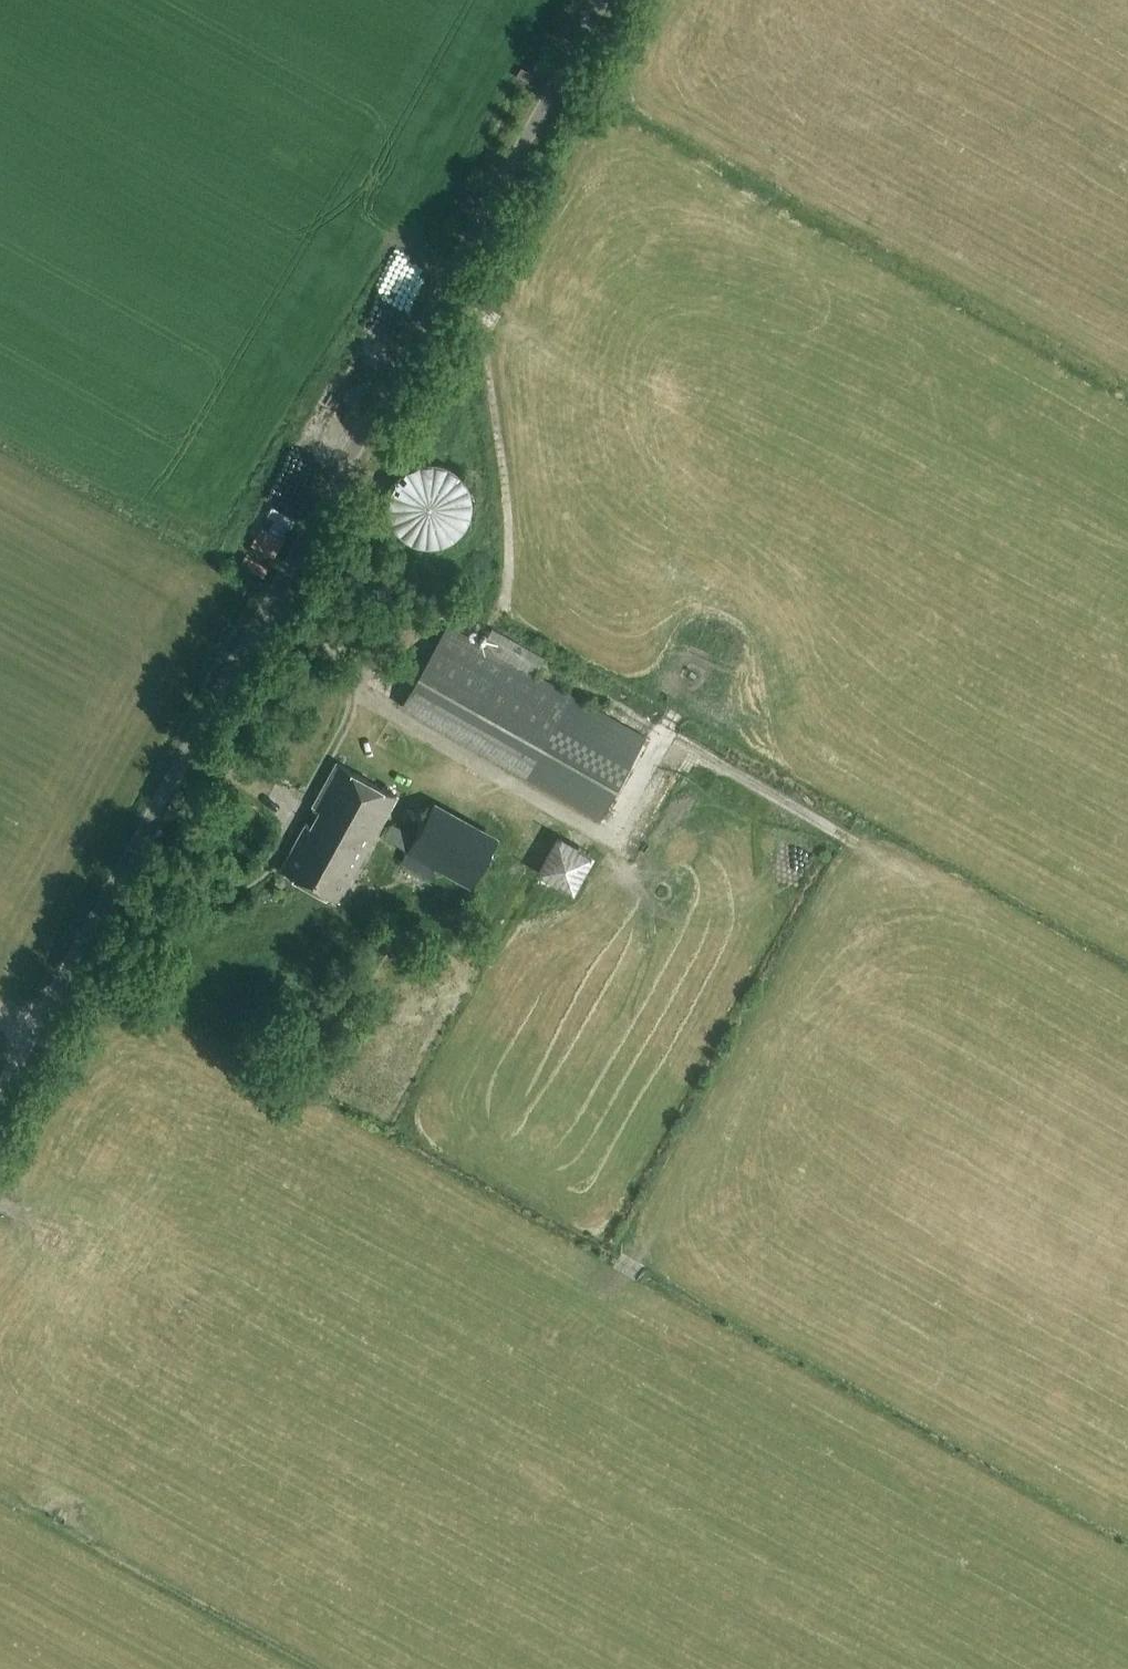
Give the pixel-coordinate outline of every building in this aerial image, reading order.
[(393,485),(389,497),(389,509),(392,520),(399,531),(408,539),(419,544),(431,546),(442,544),(454,539),(463,532),(470,522),(473,510),(473,498),(470,486),(464,476),(455,468),(444,463),(432,461),(420,463),(409,467),(400,475),(393,485)] [(378,594),(373,604),(384,610),(393,593),(384,588),(380,595),(378,594)] [(543,681),(553,662),(495,629),(484,648),(448,628),(404,705),(600,816),(644,738),(543,681)] [(340,900),(397,797),(337,763),(313,807),(321,811),(312,827),(306,824),(282,868),(340,900)] [(499,842),(435,807),(408,856),(471,891),(499,842)] [(558,835),(537,872),(574,893),(577,887),(595,856),(571,843),(558,835)]
